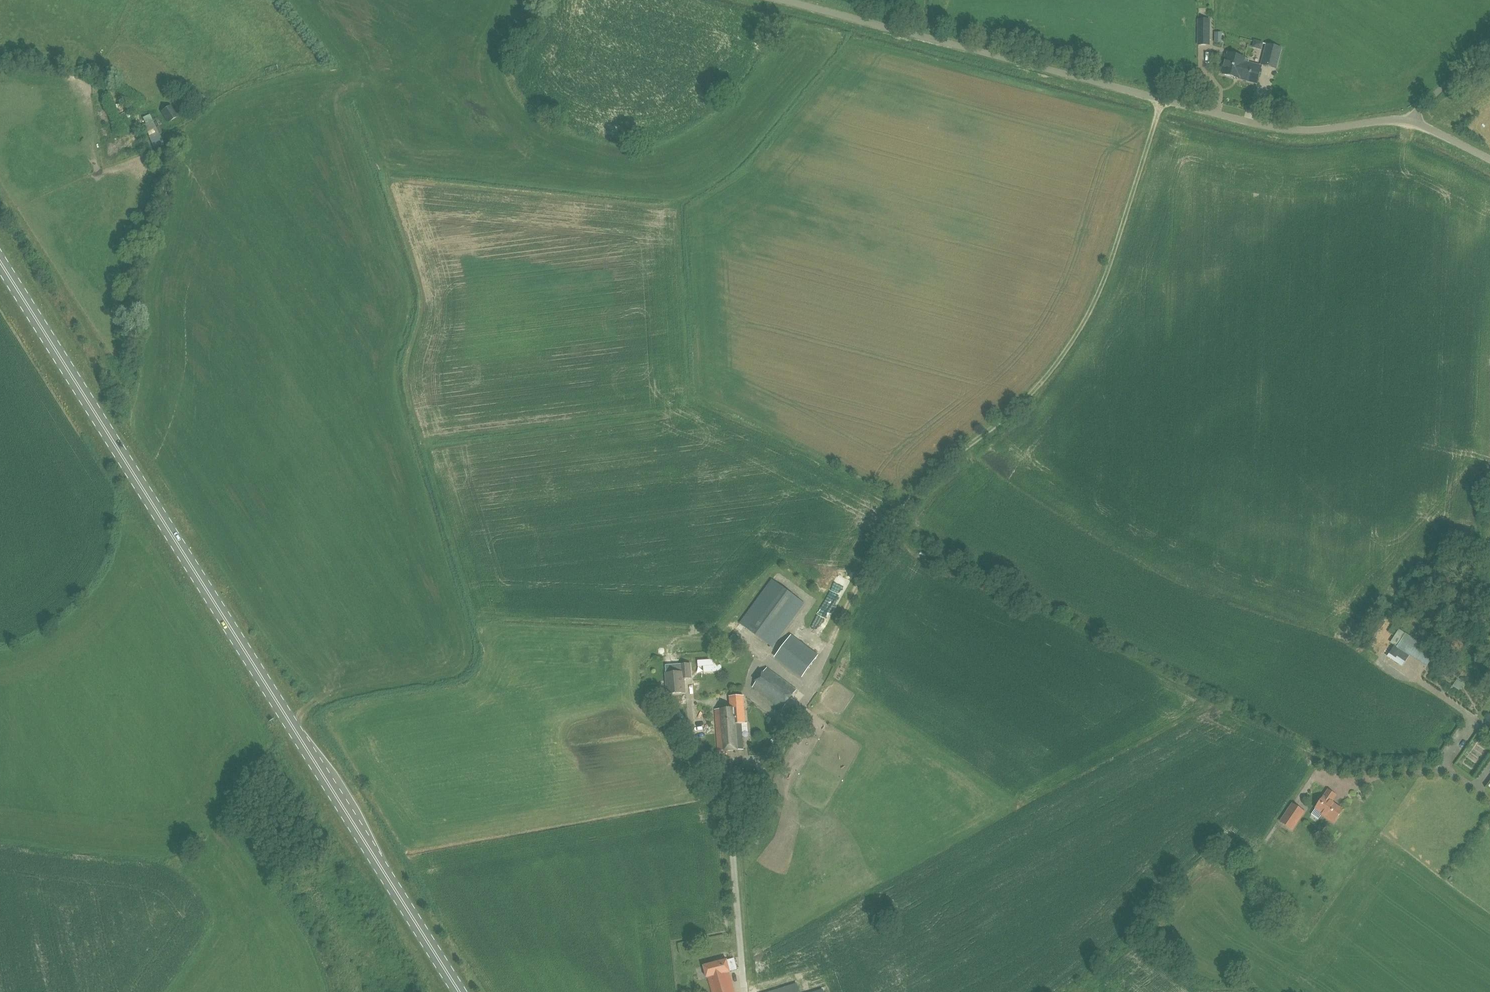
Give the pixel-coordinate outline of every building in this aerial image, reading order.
[(1210,45),(1210,19),(1197,19),(1197,45),(1210,45)] [(1267,44),(1261,64),(1276,68),(1281,48),(1267,44)] [(1257,83),(1261,66),(1248,63),(1249,59),(1227,53),(1227,55),(1225,54),(1220,72),(1222,73),(1222,74),(1257,83)] [(162,112),(169,122),(177,117),(171,106),(163,111),(162,112)] [(150,139),(159,134),(150,114),(142,118),(145,124),(143,125),(150,139)] [(772,647),(805,603),(772,579),(739,623),(772,647)] [(1394,646),(1426,667),(1435,653),(1406,633),(1394,646)] [(802,677),(819,654),(791,634),(775,657),(802,677)] [(730,650),(735,643),(729,639),(723,646),(730,650)] [(684,678),(691,677),(690,663),(681,664),(681,672),(666,673),(668,693),(685,692),(684,678)] [(782,709),(797,689),(767,667),(763,672),(762,671),(755,681),(756,682),(752,687),(782,709)] [(741,723),(745,723),(744,695),(730,696),(730,708),(715,709),(718,751),(743,749),(741,723)] [(1334,823),(1342,810),(1331,802),(1336,795),(1328,790),(1316,808),(1323,812),(1322,814),(1334,823)] [(1292,830),(1304,812),(1292,804),(1280,822),(1292,830)] [(766,834),(758,827),(749,838),(757,845),(766,834)] [(728,971),(730,971),(726,959),(703,965),(707,977),(708,976),(712,991),(734,991),(728,971)] [(799,977),(786,980),(787,983),(760,990),(761,991),(803,991),(799,977)] [(813,991),(834,985),(832,978),(811,984),(813,991)]
